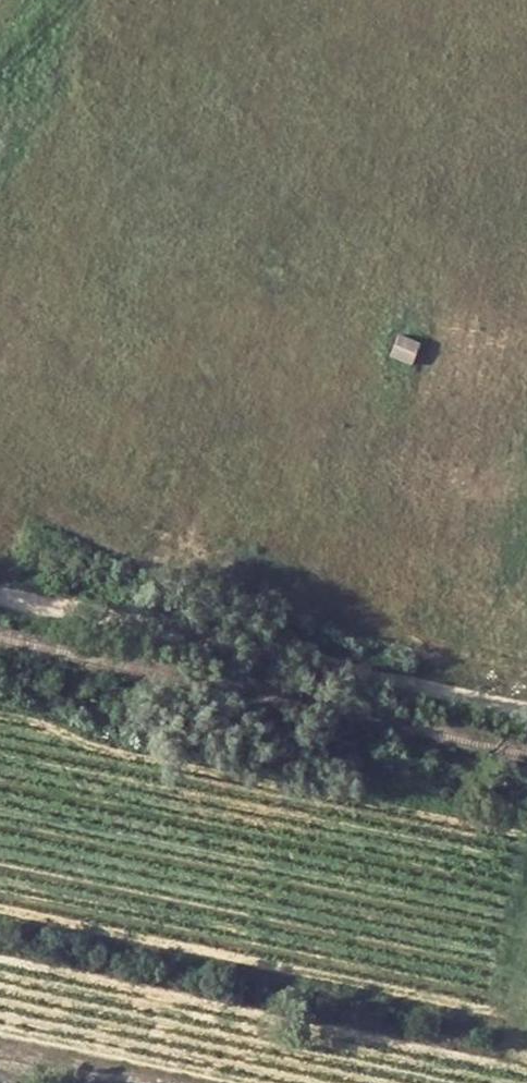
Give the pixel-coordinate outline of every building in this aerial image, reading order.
[(420,342),(399,333),(390,355),(411,364),(420,342)]
